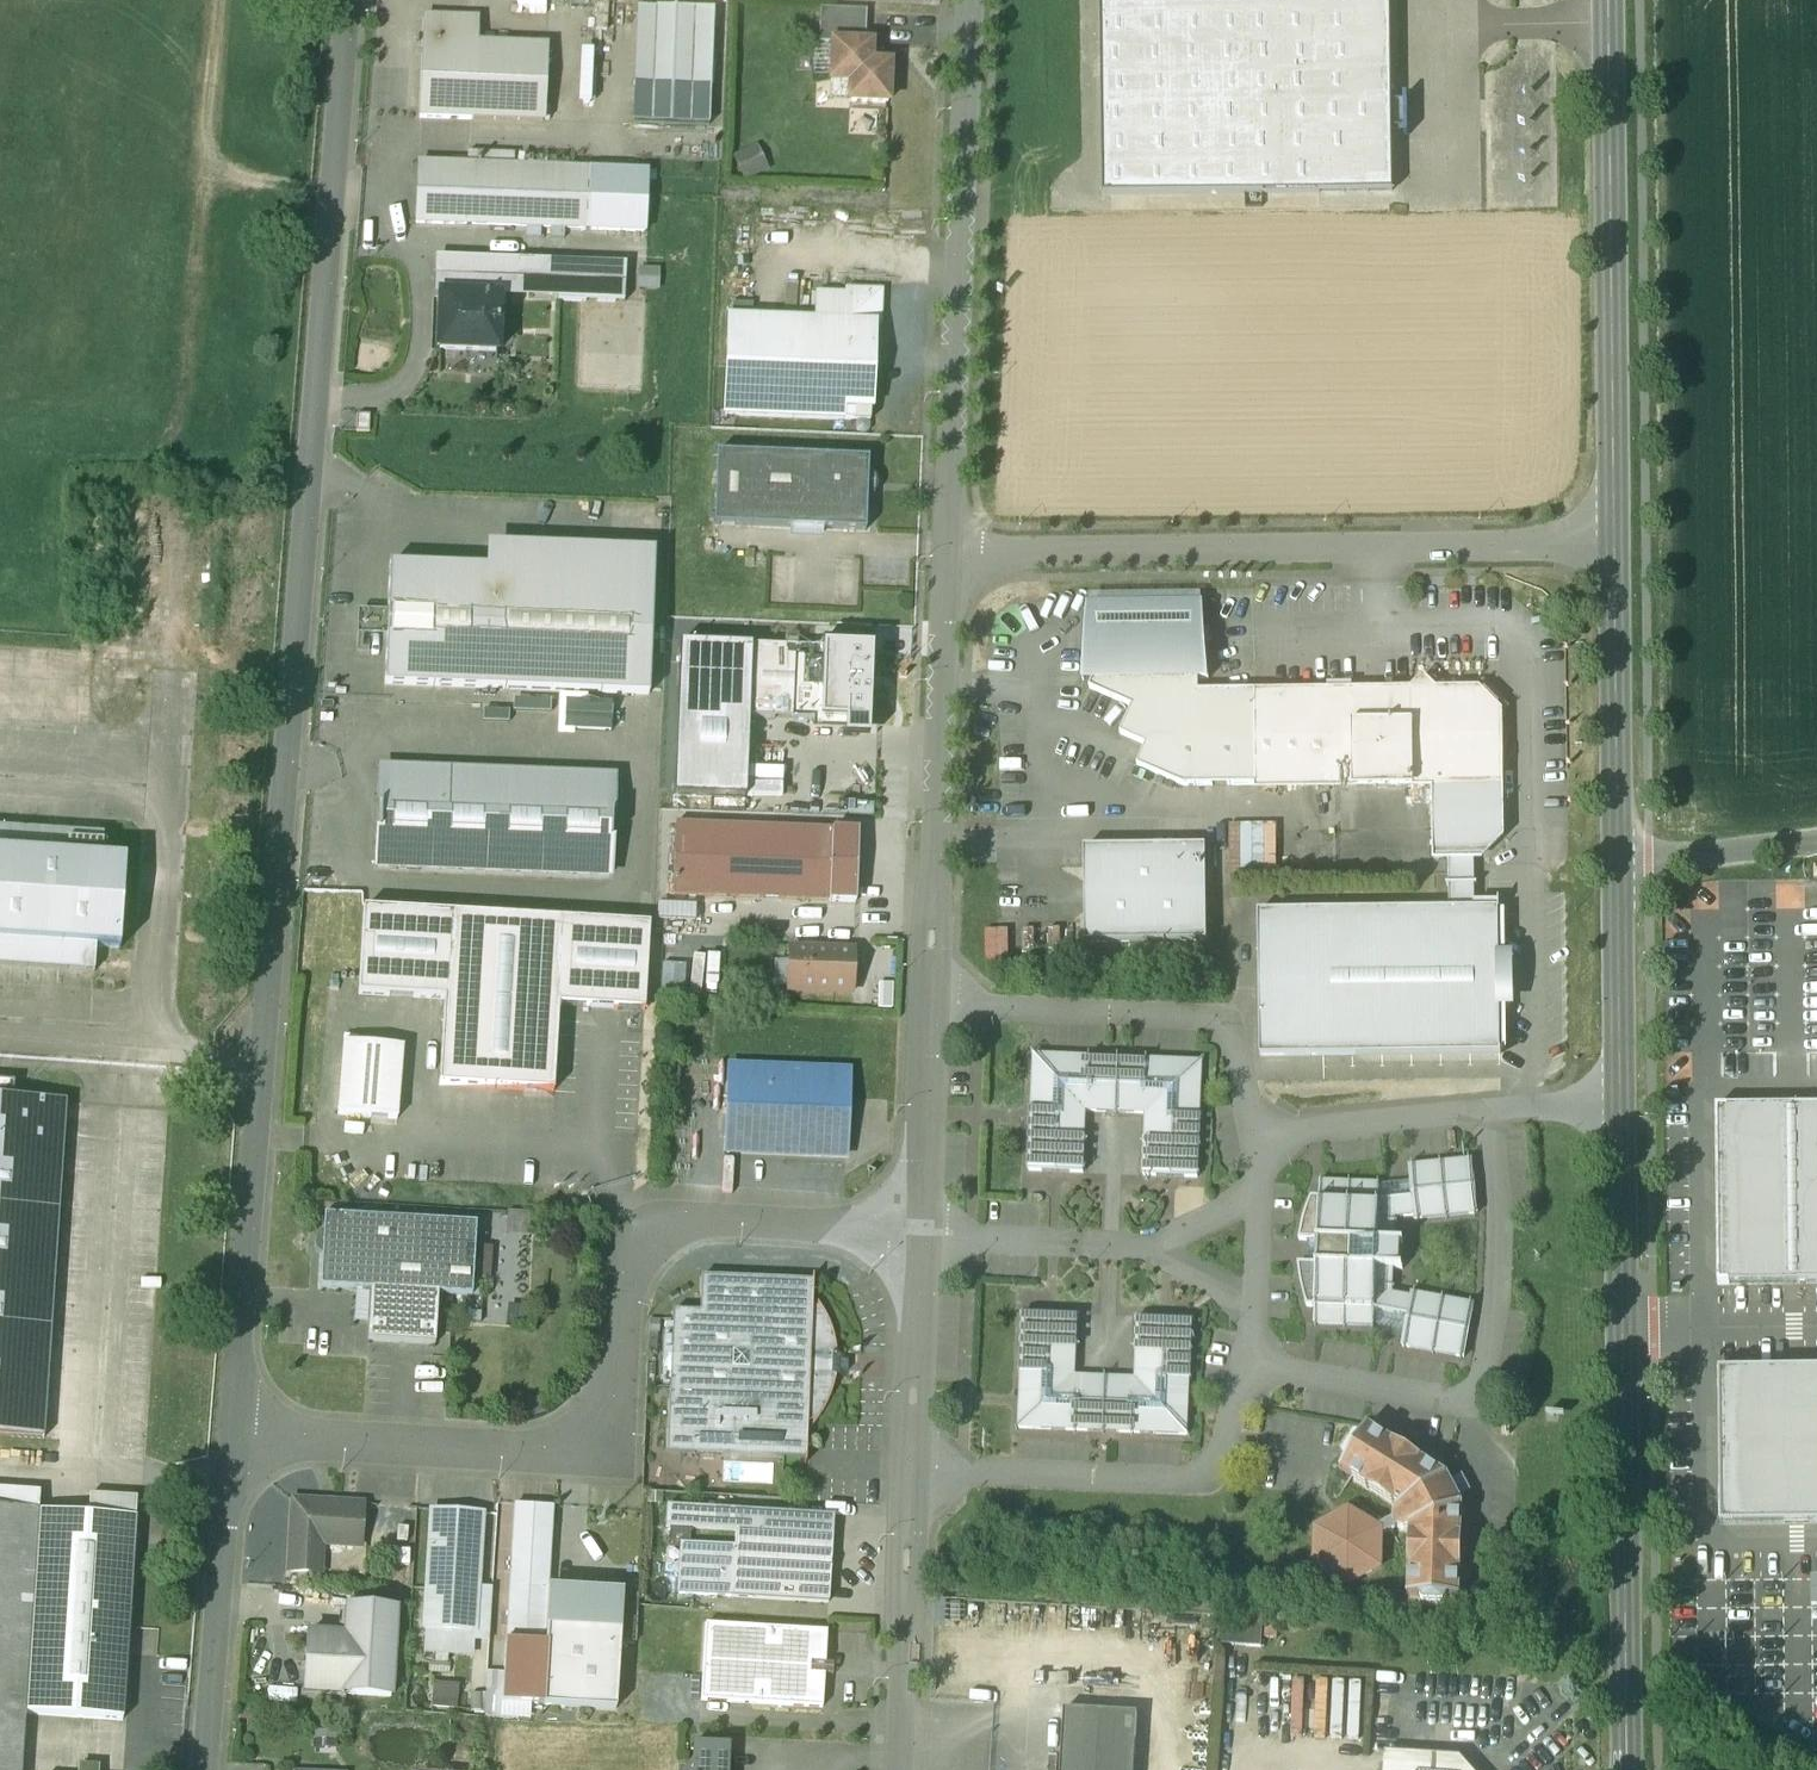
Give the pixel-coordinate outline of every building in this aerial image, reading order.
[(1103,197),(1393,194),(1390,0),(1101,0),(1103,197)] [(713,11),(636,8),(634,88),(710,91),(713,11)] [(835,11),(820,11),(818,45),(832,45),(832,46),(833,46),(835,11)] [(866,13),(835,11),(833,46),(864,45),(866,13)] [(546,49),(474,46),(475,22),(424,20),(420,118),(543,123),(546,49)] [(884,66),(884,55),(875,55),(874,45),(864,45),(833,46),(832,46),(832,83),(830,83),(830,106),(849,106),(890,105),(890,66),(884,66)] [(710,91),(634,88),(633,124),(709,126),(710,91)] [(761,148),(733,160),(744,185),(771,173),(761,148)] [(512,158),(468,156),(468,168),(418,166),(416,224),(643,233),(646,175),(511,170),(512,158)] [(548,262),(434,258),(433,296),(440,297),(458,297),(458,289),(499,291),(499,299),(556,301),(557,292),(547,292),(548,262)] [(626,265),(548,262),(547,292),(557,292),(556,301),(624,303),(626,265)] [(499,291),(458,289),(458,297),(499,299),(499,291)] [(879,294),(847,293),(847,298),(817,297),(816,322),(847,324),(843,421),(869,422),(873,326),(878,326),(879,294)] [(458,297),(440,297),(438,351),(496,353),(499,299),(458,297)] [(816,322),(729,319),(725,416),(843,421),(847,324),(816,322)] [(868,460),(716,454),(714,525),(865,531),(866,499),(870,497),(873,494),(875,490),(875,484),(873,480),(871,477),(867,475),(868,460)] [(488,569),(389,566),(385,685),(649,695),(655,548),(488,545),(488,569)] [(1202,609),(1087,610),(1084,682),(1093,682),(1089,691),(1132,709),(1120,736),(1146,748),(1137,768),(1183,788),(1256,787),(1254,698),(1198,699),(1198,682),(1207,682),(1205,649),(1213,646),(1209,631),(1203,632),(1202,609)] [(745,799),(748,719),(751,647),(679,644),(674,796),(745,799)] [(854,645),(845,650),(846,651),(845,689),(870,675),(854,645)] [(845,650),(751,647),(748,719),(843,722),(845,689),(846,651),(845,650)] [(1477,695),(1434,696),(1423,685),(1412,696),(1353,697),(1353,786),(1432,785),(1448,785),(1448,784),(1478,784),(1497,765),(1496,714),(1477,695)] [(1353,697),(1254,698),(1256,787),(1353,786),(1353,697)] [(787,798),(800,787),(810,799),(827,785),(836,796),(863,774),(854,763),(839,775),(819,751),(777,786),(787,798)] [(1497,765),(1478,784),(1448,784),(1448,785),(1432,785),(1433,857),(1448,857),(1473,856),(1480,856),(1498,837),(1497,765)] [(609,879),(613,776),(381,766),(377,869),(609,879)] [(1272,877),(1273,824),(1237,823),(1236,876),(1272,877)] [(858,832),(675,824),(672,896),(855,903),(858,832)] [(0,830),(0,966),(95,972),(96,948),(121,950),(127,862),(102,860),(104,836),(0,830)] [(1205,848),(1084,849),(1085,945),(1207,943),(1205,848)] [(1473,856),(1448,857),(1449,910),(1474,910),(1473,856)] [(649,926),(363,909),(358,995),(444,1000),(439,1086),(553,1092),(558,1007),(644,1012),(649,926)] [(1449,910),(1258,913),(1260,1057),(1501,1054),(1501,1052),(1500,1052),(1498,912),(1499,912),(1499,910),(1474,910),(1449,910)] [(853,953),(789,950),(788,969),(792,970),(792,991),(852,994),(853,953)] [(402,1048),(343,1043),(337,1114),(397,1119),(402,1048)] [(1202,1062),(1033,1055),(1028,1171),(1083,1173),(1085,1112),(1145,1114),(1143,1176),(1197,1178),(1202,1062)] [(848,1075),(729,1070),(726,1152),(845,1156),(848,1075)] [(43,1439),(65,1103),(5,1099),(0,1099),(0,1436),(43,1439)] [(1716,1106),(1717,1286),(1816,1285),(1816,1106),(1716,1106)] [(1471,1160),(1408,1166),(1413,1216),(1413,1220),(1477,1214),(1471,1160)] [(1377,1184),(1320,1182),(1319,1198),(1310,1198),(1305,1209),(1303,1218),(1301,1227),(1298,1241),(1308,1241),(1307,1264),(1297,1264),(1299,1278),(1300,1284),(1302,1293),(1304,1301),(1306,1307),(1315,1307),(1314,1324),(1371,1326),(1373,1327),(1373,1324),(1404,1330),(1410,1297),(1391,1294),(1392,1269),(1402,1270),(1402,1268),(1400,1268),(1401,1245),(1403,1245),(1403,1243),(1393,1242),(1394,1218),(1413,1216),(1410,1183),(1378,1186),(1378,1184),(1377,1184)] [(371,1292),(439,1295),(471,1297),(475,1225),(324,1216),(323,1233),(320,1233),(316,1237),(315,1250),(319,1254),(322,1254),(320,1288),(371,1292)] [(812,1283),(701,1278),(699,1314),(672,1313),(666,1453),(805,1459),(807,1422),(812,1422),(812,1426),(816,1421),(821,1413),(826,1404),(829,1397),(832,1388),(835,1377),(847,1377),(848,1356),(836,1356),(834,1344),(832,1336),(830,1330),(827,1323),(824,1316),(821,1311),(817,1306),(817,1309),(811,1309),(812,1283)] [(439,1295),(371,1292),(369,1342),(437,1346),(439,1295)] [(1473,1304),(1411,1293),(1410,1297),(1404,1330),(1401,1347),(1463,1358),(1473,1304)] [(1135,1379),(1075,1376),(1077,1314),(1023,1312),(1018,1428),(1187,1435),(1191,1319),(1137,1317),(1135,1379)] [(1721,1373),(1722,1523),(1816,1523),(1816,1372),(1721,1373)] [(1446,1476),(1367,1426),(1361,1435),(1353,1435),(1342,1453),(1346,1461),(1340,1470),(1399,1507),(1394,1512),(1393,1519),(1396,1525),(1402,1528),(1410,1527),(1408,1597),(1418,1597),(1422,1604),(1443,1605),(1448,1598),(1459,1598),(1462,1505),(1458,1497),(1469,1491),(1461,1477),(1450,1483),(1446,1476)] [(0,1490),(0,1509),(38,1512),(40,1492),(0,1490)] [(137,1499),(90,1495),(88,1515),(135,1518),(137,1499)] [(362,1506),(293,1502),(289,1572),(320,1573),(321,1544),(360,1546),(362,1506)] [(552,1508),(514,1506),(506,1643),(544,1645),(548,1590),(547,1589),(552,1508)] [(833,1518),(666,1508),(664,1527),(735,1532),(832,1538),(833,1518)] [(25,1714),(38,1512),(0,1509),(0,1769),(21,1769),(25,1714)] [(481,1514),(432,1511),(425,1630),(473,1633),(481,1514)] [(88,1515),(38,1512),(25,1714),(122,1720),(135,1518),(88,1515)] [(832,1538),(735,1532),(733,1548),(730,1598),(828,1604),(832,1538)] [(733,1548),(681,1544),(678,1595),(730,1598),(733,1548)] [(1788,1720),(1815,1720),(1814,1607),(1816,1607),(1816,1581),(1765,1581),(1766,1649),(1787,1649),(1788,1720)] [(622,1594),(548,1590),(544,1645),(541,1706),(615,1710),(622,1594)] [(395,1611),(347,1608),(345,1637),(341,1695),(390,1698),(395,1611)] [(826,1633),(705,1626),(700,1702),(822,1709),(823,1677),(832,1677),(832,1665),(824,1665),(826,1633)] [(345,1637),(307,1635),(304,1692),(341,1695),(345,1637)] [(1699,1661),(1727,1664),(1730,1640),(1702,1637),(1699,1661)] [(506,1643),(505,1643),(501,1704),(541,1706),(544,1645),(506,1643)] [(1064,1711),(1061,1769),(1134,1769),(1137,1715),(1064,1711)] [(728,1747),(693,1746),(692,1769),(727,1769),(728,1747)] [(1385,1759),(1384,1769),(1463,1769),(1457,1763),(1385,1759)]
